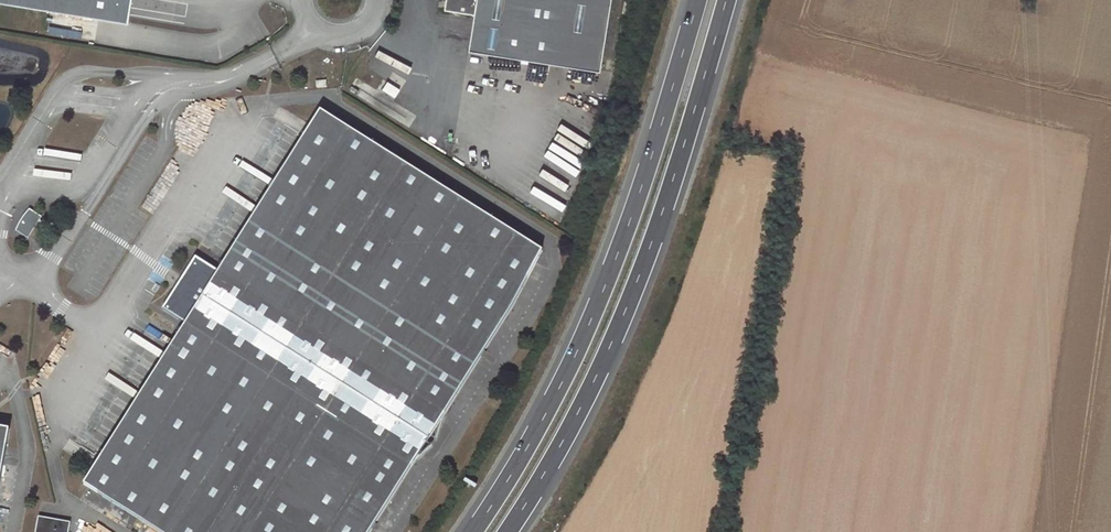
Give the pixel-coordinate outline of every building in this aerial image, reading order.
[(128,24),(132,0),(0,0),(0,3),(128,24)] [(609,0),(445,0),(443,9),(473,14),(468,50),(598,71),(609,0)] [(389,82),(384,90),(396,98),(401,90),(389,82)] [(319,110),(217,270),(194,255),(179,279),(161,307),(184,322),(83,482),(161,531),(368,531),(511,306),(541,250),(319,110)] [(27,237),(40,218),(29,211),(17,231),(27,237)] [(13,430),(0,428),(0,504),(13,430)] [(75,524),(43,518),(40,531),(73,531),(75,524)]
